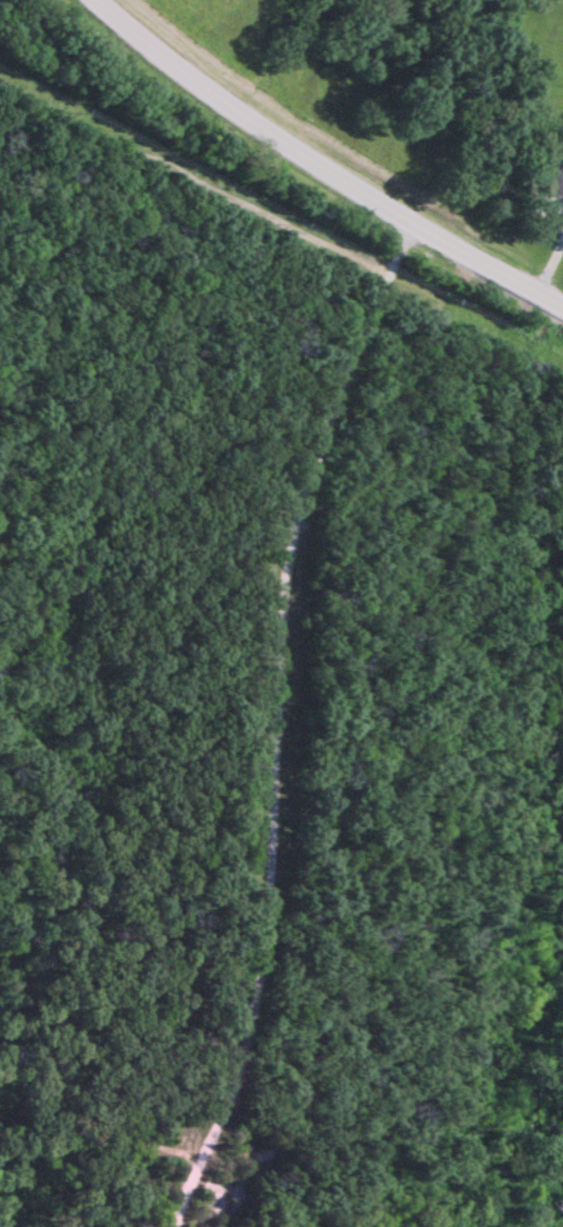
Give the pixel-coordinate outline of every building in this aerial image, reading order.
[(542,192),(562,196),(562,162),(548,160),(542,192)]
